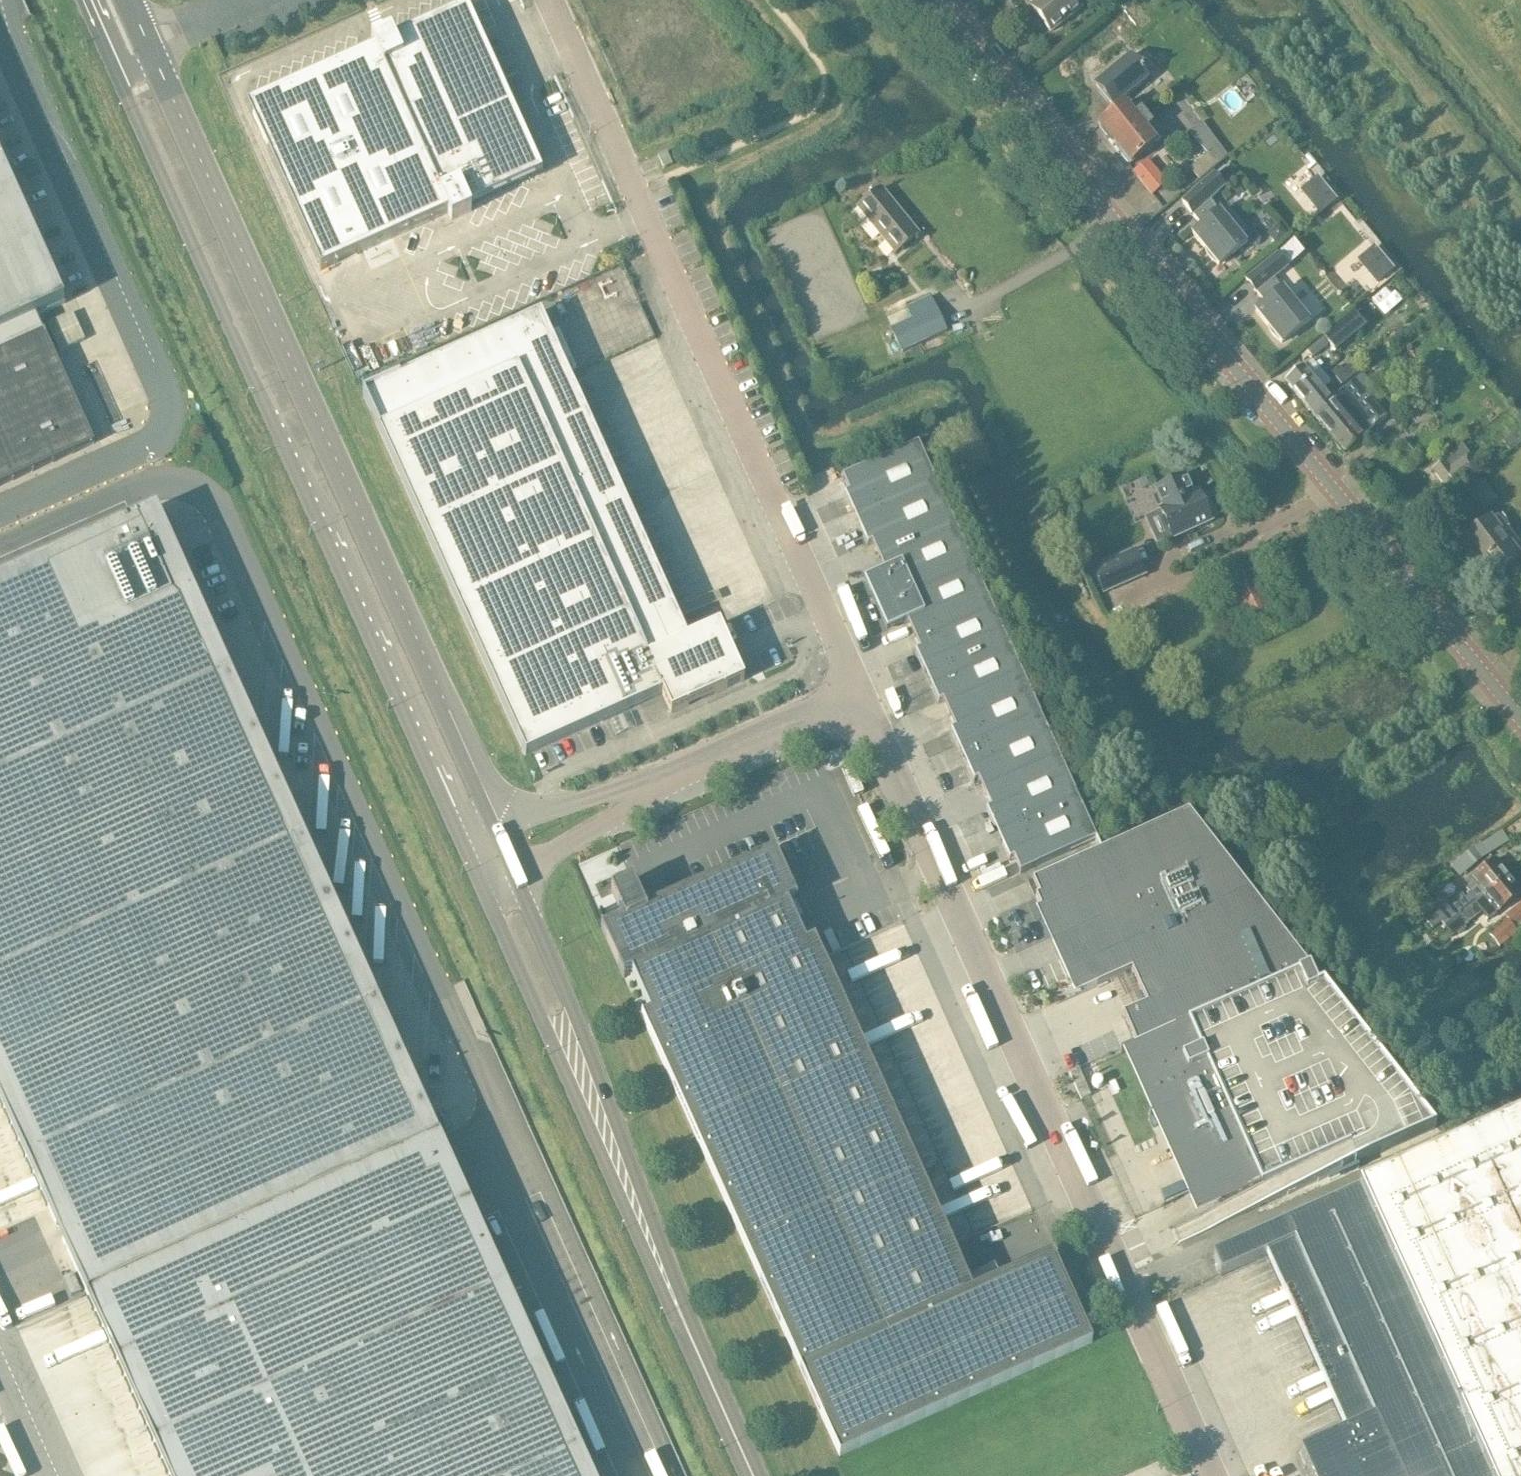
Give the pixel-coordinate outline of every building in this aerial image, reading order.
[(1073,0),(1029,0),(1033,5),(1030,7),(1050,32),(1080,8),(1073,0)] [(502,89),(500,82),(489,58),(482,43),(466,8),(394,40),(391,33),(371,42),(374,49),(247,106),(321,270),(347,258),(448,213),(451,220),(471,211),(468,204),(533,175),(535,176),(537,171),(539,166),(537,165),(502,89)] [(1112,108),(1147,79),(1129,57),(1094,86),(1112,108)] [(1112,145),(1145,118),(1139,111),(1133,116),(1123,105),(1097,127),(1112,145)] [(1155,142),(1145,131),(1151,126),(1145,118),(1112,145),(1128,165),(1155,142)] [(1227,157),(1201,123),(1191,131),(1208,154),(1188,169),(1198,181),(1227,157)] [(672,165),(666,151),(657,155),(663,169),(672,165)] [(1166,182),(1147,159),(1133,171),(1152,193),(1166,182)] [(94,443),(77,406),(73,397),(42,329),(36,316),(65,303),(0,160),(0,486),(94,443)] [(1244,243),(1209,201),(1223,190),(1213,177),(1182,203),(1201,226),(1191,234),(1205,250),(1204,250),(1206,254),(1209,258),(1212,261),(1215,263),(1218,266),(1247,242),(1247,241),(1244,243)] [(919,235),(881,188),(857,208),(895,254),(919,235)] [(1307,321),(1272,279),(1286,268),(1276,255),(1245,280),(1264,304),(1254,311),(1268,327),(1267,328),(1269,332),(1274,338),(1278,341),(1278,340),(1281,343),(1310,319),(1307,321)] [(946,331),(930,297),(907,308),(913,320),(891,330),(902,352),(946,331)] [(1365,327),(1352,311),(1321,335),(1334,351),(1365,327)] [(687,640),(569,378),(541,314),(362,394),(525,756),(662,694),(671,713),(744,681),(719,626),(687,640)] [(1302,369),(1285,382),(1315,418),(1323,411),(1315,401),(1323,395),(1319,390),(1329,381),(1312,360),(1302,369)] [(1359,370),(1353,362),(1334,377),(1340,385),(1359,370)] [(1386,419),(1365,395),(1372,389),(1361,376),(1354,382),(1354,381),(1329,402),(1323,395),(1315,401),(1323,411),(1315,418),(1344,454),(1386,419)] [(935,484),(918,444),(842,478),(849,493),(844,495),(851,510),(852,511),(852,512),(853,512),(854,512),(855,512),(858,518),(935,484)] [(1478,470),(1460,446),(1440,462),(1458,486),(1478,470)] [(1211,521),(1198,492),(1192,495),(1184,477),(1155,490),(1163,508),(1159,509),(1172,539),(1211,521)] [(1495,498),(1481,481),(1468,492),(1481,509),(1495,498)] [(953,523),(935,484),(858,518),(862,527),(861,527),(860,528),(860,529),(860,530),(867,546),(872,544),(878,557),(953,523)] [(49,1210),(87,1295),(439,1137),(389,1025),(381,1008),(330,894),(322,877),(256,730),(156,508),(68,548),(0,578),(0,1101),(49,1210)] [(1507,526),(1500,516),(1492,522),(1490,520),(1464,541),(1493,578),(1519,557),(1518,555),(1520,552),(1520,544),(1507,526)] [(971,563),(953,523),(878,557),(884,572),(880,574),(887,589),(887,590),(888,590),(888,591),(889,591),(890,590),(893,597),(971,563)] [(1134,551),(1092,570),(1103,594),(1145,575),(1134,551)] [(971,563),(893,597),(891,598),(891,600),(894,599),(897,605),(896,606),(896,607),(895,607),(895,608),(896,609),(903,625),(907,623),(913,636),(989,602),(971,563)] [(1274,603),(1259,565),(1224,579),(1239,617),(1274,603)] [(1007,642),(989,602),(913,636),(920,650),(915,652),(922,668),(922,669),(923,669),(924,669),(925,669),(926,669),(929,677),(1007,642)] [(1024,681),(1007,642),(929,677),(932,684),(932,685),(931,685),(931,686),(931,687),(931,688),(938,703),(943,701),(949,715),(1024,681)] [(1042,721),(1024,681),(949,715),(955,729),(950,731),(957,747),(958,747),(959,748),(960,748),(961,748),(965,756),(1042,721)] [(1060,761),(1042,721),(965,756),(968,763),(967,763),(967,764),(966,765),(966,766),(966,767),(973,782),(978,780),(984,794),(1060,761)] [(1078,800),(1060,761),(984,794),(990,808),(986,810),(993,825),(993,826),(994,827),(995,827),(996,827),(997,827),(1000,835),(1078,800)] [(1078,800),(1000,835),(1003,842),(1002,842),(1002,843),(1002,844),(1002,845),(1009,861),(1013,859),(1020,874),(1096,840),(1078,800)] [(1310,969),(1188,812),(1100,851),(1070,865),(1032,882),(1039,896),(1035,898),(1071,977),(1071,978),(1073,979),(1074,980),(1076,980),(1077,980),(1079,979),(1084,992),(1131,973),(1146,1005),(1122,1017),(1136,1046),(1136,1047),(1309,970),(1310,969)] [(1492,837),(1484,844),(1491,854),(1500,847),(1492,837)] [(1477,846),(1456,863),(1464,873),(1485,856),(1477,846)] [(972,1290),(814,939),(813,940),(806,943),(787,902),(795,899),(796,901),(797,900),(774,848),(773,849),(774,851),(645,909),(632,881),(611,890),(623,919),(602,928),(602,926),(600,926),(624,978),(625,978),(624,976),(631,972),(650,1013),(642,1017),(641,1015),(641,1016),(839,1456),(1092,1343),(1052,1254),(972,1290)] [(1476,902),(1508,877),(1494,860),(1466,883),(1466,889),(1470,894),(1454,906),(1451,903),(1435,915),(1441,923),(1466,908),(1475,901),(1476,902)] [(1508,877),(1476,902),(1475,901),(1466,908),(1441,923),(1445,927),(1461,915),(1468,924),(1485,910),(1488,913),(1493,914),(1497,911),(1498,912),(1520,894),(1508,877)] [(1520,922),(1520,903),(1500,920),(1515,938),(1520,935),(1514,928),(1520,922)] [(1435,1128),(1322,985),(1316,987),(1309,970),(1136,1047),(1136,1046),(1127,1050),(1155,1115),(1195,1203),(1196,1204),(1197,1205),(1199,1206),(1201,1207),(1202,1207),(1204,1206),(1205,1205),(1217,1200),(1227,1222),(1435,1128)] [(1090,1096),(1078,1068),(1069,1073),(1081,1100),(1090,1096)] [(1212,1258),(1220,1277),(1265,1257),(1344,1432),(1312,1446),(1305,1465),(1310,1475),(1520,1475),(1520,1118),(1212,1258)] [(87,1295),(169,1475),(592,1475),(475,1216),(439,1137),(87,1295)]
